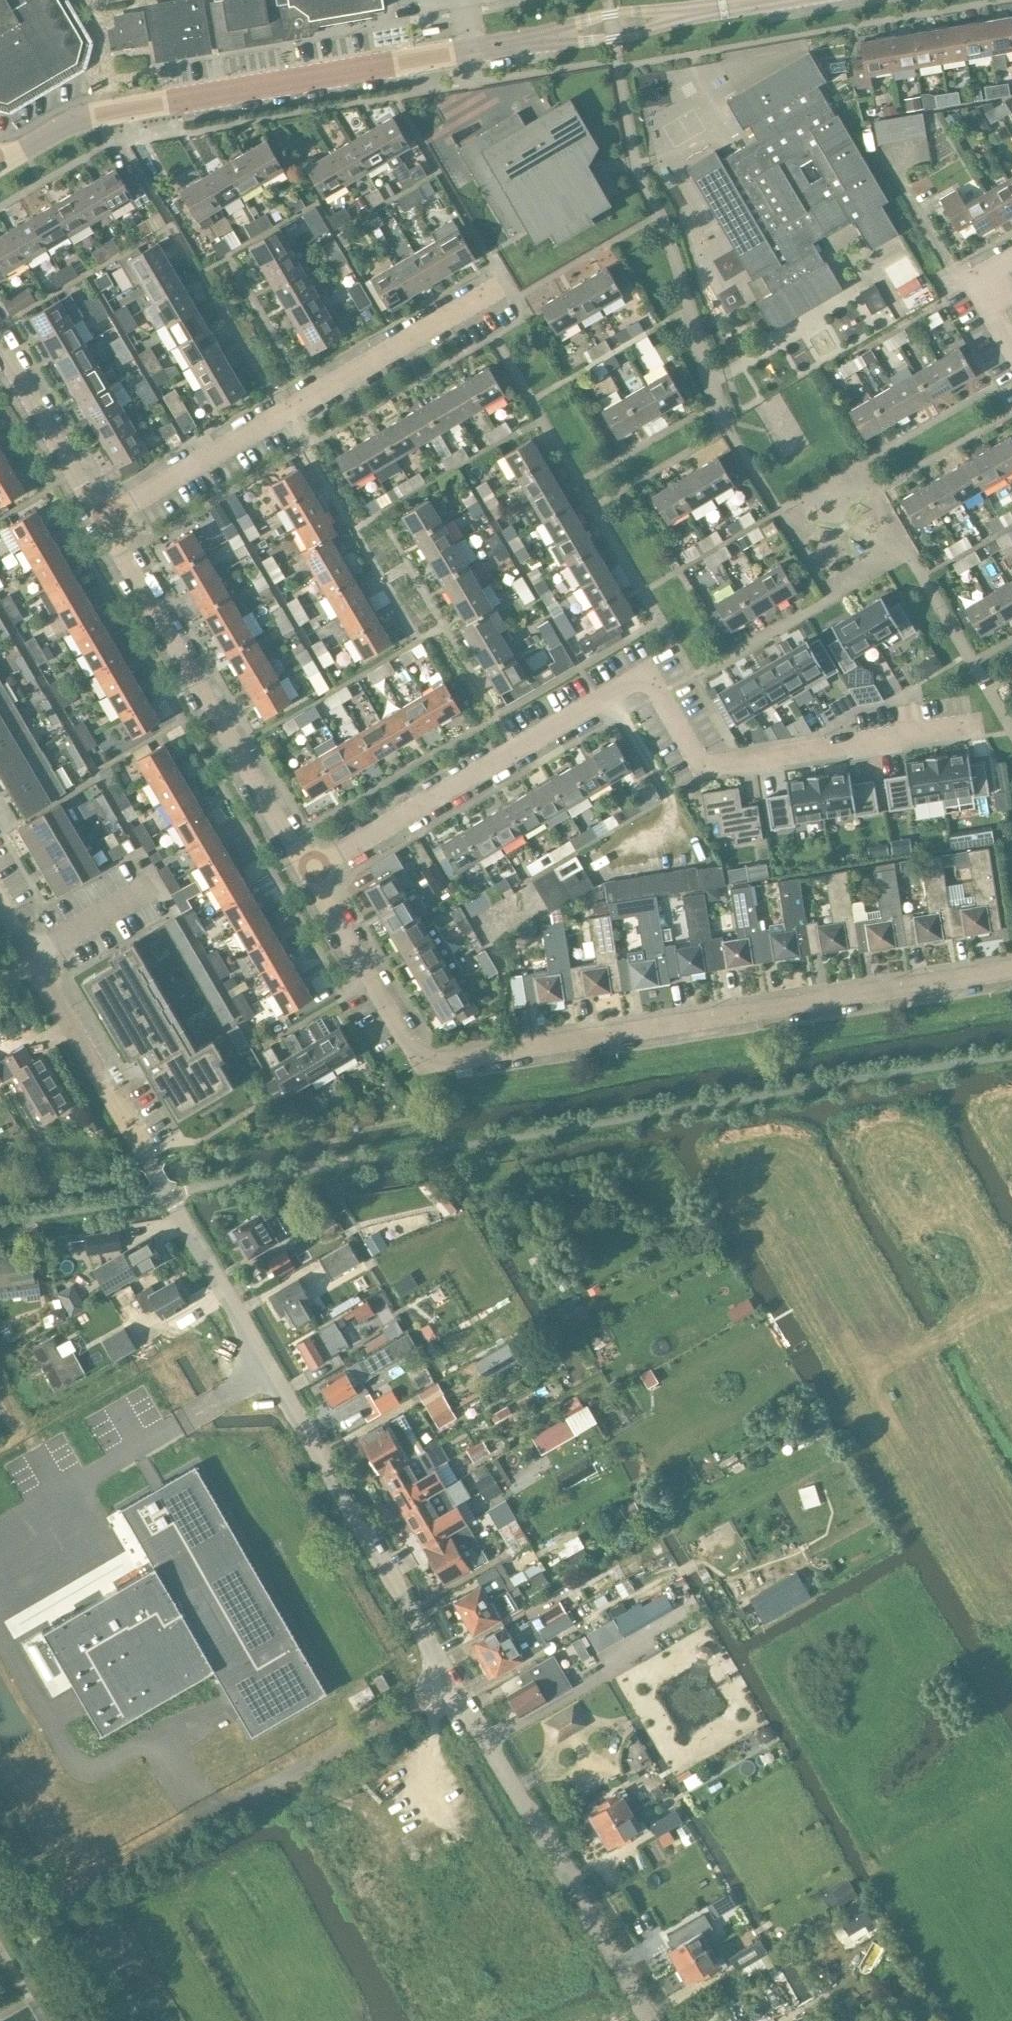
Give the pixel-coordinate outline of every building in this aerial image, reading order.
[(8,103),(52,78),(78,63),(83,41),(60,0),(59,0),(0,0),(0,101),(8,103)] [(214,2),(216,14),(222,48),(250,43),(283,37),(278,8),(278,3),(277,0),(224,0),(214,2)] [(278,3),(278,8),(294,6),(308,16),(309,21),(384,8),(383,0),(277,0),(278,3)] [(199,2),(151,10),(159,58),(207,50),(199,2)] [(121,28),(109,30),(112,50),(128,47),(127,40),(146,36),(142,13),(119,17),(121,28)] [(992,54),(994,68),(1006,67),(1004,52),(1011,50),(1011,17),(986,21),(992,54)] [(986,21),(962,25),(967,58),(992,54),(986,21)] [(962,25),(936,29),(942,62),(967,58),(962,25)] [(936,29),(912,34),(918,66),(942,62),(936,29)] [(912,34),(887,38),(892,70),(918,66),(912,34)] [(892,70),(887,38),(862,42),(864,58),(854,60),(858,87),(873,85),(872,74),(892,70)] [(716,151),(687,168),(754,281),(762,276),(772,294),(757,303),(773,330),(777,328),(844,288),(828,261),(825,262),(813,243),(826,235),(827,236),(833,233),(832,232),(854,219),(872,250),(873,249),(872,248),(897,233),(898,234),(899,234),(899,232),(882,205),(889,201),(888,200),(887,200),(837,116),(839,115),(838,114),(835,116),(818,86),(826,81),(809,52),(808,53),(809,54),(738,96),(728,102),(728,100),(726,101),(743,130),(749,126),(757,140),(722,161),(716,151)] [(1009,84),(997,86),(999,98),(1011,96),(1009,84)] [(999,98),(997,86),(986,88),(988,100),(999,98)] [(983,99),(980,87),(972,88),(974,101),(983,99)] [(958,92),(947,94),(949,106),(960,104),(958,92)] [(949,106),(947,94),(935,96),(937,107),(937,108),(949,106)] [(920,96),(905,99),(907,112),(922,110),(920,96)] [(518,113),(458,149),(474,176),(510,238),(526,228),(535,243),(549,234),(553,242),(555,245),(593,222),(590,216),(605,206),(604,205),(601,199),(604,194),(598,191),(600,187),(594,184),(596,180),(589,176),(591,172),(585,168),(597,146),(570,100),(548,113),(526,126),(518,113)] [(996,108),(1002,118),(1011,112),(1006,101),(996,108)] [(1002,118),(996,108),(994,108),(992,102),(981,104),(986,114),(992,124),(1002,118)] [(883,107),(884,115),(897,113),(896,105),(883,107)] [(978,107),(968,114),(974,125),(981,136),(991,130),(985,118),(978,107)] [(945,117),(950,127),(962,120),(957,110),(945,117)] [(923,113),(911,115),(915,139),(927,137),(923,113)] [(911,115),(899,117),(902,141),(915,139),(911,115)] [(393,117),(371,130),(389,160),(393,167),(403,162),(398,154),(411,147),(393,117)] [(899,117),(887,119),(891,143),(902,141),(899,117)] [(887,119),(874,121),(878,145),(891,143),(887,119)] [(371,130),(350,142),(368,172),(389,160),(371,130)] [(266,141),(245,154),(262,183),(284,171),(266,141)] [(350,142),(329,154),(347,184),(368,172),(350,142)] [(245,154),(224,166),(241,196),(262,183),(245,154)] [(347,184),(329,154),(307,167),(325,197),(347,184)] [(405,166),(395,171),(405,188),(416,182),(427,176),(420,164),(408,171),(405,166)] [(224,166),(203,178),(220,208),(241,196),(224,166)] [(116,170),(94,182),(106,204),(111,212),(132,200),(137,208),(151,200),(137,176),(124,184),(116,170)] [(220,208),(203,178),(180,191),(202,228),(214,222),(209,214),(220,208)] [(986,192),(1002,220),(1011,215),(1011,187),(1008,180),(986,192)] [(94,182),(73,195),(90,224),(111,212),(106,204),(94,182)] [(388,183),(378,190),(384,201),(395,195),(388,183)] [(419,188),(409,194),(415,206),(426,200),(425,198),(423,195),(419,188)] [(378,190),(367,196),(374,207),(384,201),(378,190)] [(1002,220),(986,192),(965,204),(961,197),(945,207),(958,228),(972,220),(980,233),(1002,220)] [(415,206),(409,194),(398,200),(404,212),(415,206)] [(73,195),(52,207),(69,237),(90,224),(73,195)] [(288,202),(295,213),(306,207),(298,195),(288,202)] [(361,209),(367,206),(361,196),(355,200),(361,209)] [(52,207),(31,220),(48,249),(69,237),(52,207)] [(304,214),(310,225),(322,218),(316,208),(304,214)] [(335,214),(329,218),(336,229),(352,219),(345,208),(335,214)] [(377,213),(367,219),(373,230),(383,224),(377,213)] [(266,214),(255,220),(262,232),(273,226),(266,214)] [(373,230),(367,219),(356,225),(362,236),(373,230)] [(31,220),(10,232),(27,262),(48,249),(31,220)] [(135,227),(142,238),(153,232),(146,220),(135,227)] [(262,232),(255,220),(245,226),(252,238),(262,232)] [(458,228),(436,241),(454,270),(475,258),(458,228)] [(250,246),(263,268),(292,251),(280,229),(250,246)] [(10,232),(0,238),(0,281),(7,277),(6,274),(27,262),(10,232)] [(212,245),(219,257),(231,250),(224,238),(212,245)] [(113,240),(103,246),(110,258),(120,251),(113,240)] [(323,247),(329,258),(341,250),(334,240),(323,247)] [(436,241),(415,254),(432,283),(454,270),(436,241)] [(129,260),(142,283),(171,265),(158,243),(129,260)] [(110,258),(103,246),(92,252),(100,264),(110,258)] [(341,250),(329,258),(335,268),(347,261),(341,250)] [(263,268),(275,290),(304,272),(292,251),(263,268)] [(415,254),(394,266),(412,295),(432,283),(415,254)] [(71,264),(60,270),(68,282),(78,276),(71,264)] [(142,283),(154,303),(184,286),(171,265),(142,283)] [(403,300),(412,295),(394,266),(372,279),(390,308),(391,307),(393,311),(405,304),(403,300)] [(608,269),(586,282),(601,308),(623,295),(616,284),(608,269)] [(68,282),(60,270),(50,276),(57,288),(68,282)] [(95,279),(102,290),(114,284),(107,272),(95,279)] [(275,290),(287,310),(317,293),(304,272),(275,290)] [(624,273),(614,279),(623,295),(628,303),(639,296),(624,273)] [(348,290),(354,300),(365,293),(360,282),(348,290)] [(586,282),(564,295),(579,322),(601,308),(586,282)] [(860,292),(872,314),(887,306),(874,284),(860,292)] [(154,303),(166,324),(196,307),(184,286),(154,303)] [(4,304),(12,315),(25,308),(36,301),(29,289),(18,296),(4,304)] [(287,310),(300,332),(329,314),(317,293),(287,310)] [(365,293),(354,300),(360,310),(371,303),(365,293)] [(44,340),(73,322),(83,316),(71,295),(31,318),(44,340)] [(85,302),(91,312),(102,306),(96,295),(85,302)] [(579,322),(564,295),(541,308),(547,318),(556,335),(579,322)] [(114,312),(121,323),(132,316),(126,305),(114,312)] [(102,306),(91,312),(97,323),(109,316),(102,306)] [(166,324),(179,346),(208,328),(196,307),(166,324)] [(926,318),(931,327),(944,320),(939,311),(926,318)] [(329,314),(300,332),(312,353),(342,336),(329,314)] [(132,316),(121,323),(127,333),(138,326),(132,316)] [(617,334),(622,342),(644,330),(639,321),(617,334)] [(44,340),(56,360),(85,343),(73,322),(44,340)] [(179,346),(191,366),(220,349),(208,328),(179,346)] [(905,330),(894,336),(900,345),(910,339),(905,330)] [(635,343),(639,352),(652,345),(653,345),(648,336),(635,343)] [(900,345),(894,336),(882,343),(887,352),(900,345)] [(110,344),(116,354),(127,348),(121,337),(110,344)] [(606,340),(593,348),(598,357),(611,349),(606,340)] [(56,360),(50,363),(57,375),(62,372),(68,382),(98,365),(85,343),(56,360)] [(139,354),(146,365),(157,358),(151,347),(139,354)] [(127,348),(116,354),(122,365),(134,358),(127,348)] [(598,357),(593,348),(583,353),(588,362),(598,357)] [(960,348),(938,361),(953,388),(975,375),(960,348)] [(191,366),(203,387),(233,370),(220,349),(191,366)] [(615,355),(602,362),(608,371),(620,364),(615,355)] [(861,356),(851,362),(856,370),(866,364),(861,356)] [(157,358),(146,365),(151,375),(163,368),(157,358)] [(938,361),(916,373),(931,400),(953,388),(938,361)] [(608,371),(602,362),(592,368),(597,377),(608,371)] [(856,370),(851,362),(840,368),(844,377),(856,370)] [(75,393),(80,403),(106,388),(110,386),(98,365),(63,385),(70,396),(75,393)] [(489,368),(467,381),(483,408),(504,395),(489,368)] [(209,397),(216,409),(246,392),(233,370),(203,387),(194,393),(200,402),(209,397)] [(668,373),(646,386),(662,413),(684,400),(668,373)] [(916,373),(894,386),(909,413),(931,400),(916,373)] [(134,386),(140,396),(152,389),(146,379),(134,386)] [(467,381),(445,394),(461,421),(483,408),(467,381)] [(110,386),(80,403),(93,424),(122,406),(110,386)] [(646,386),(624,399),(640,426),(662,413),(646,386)] [(894,386),(872,398),(887,426),(909,413),(894,386)] [(152,389),(140,396),(146,407),(158,400),(152,389)] [(163,396),(170,407),(182,400),(175,389),(163,396)] [(445,394),(423,406),(439,434),(461,421),(445,394)] [(887,426),(872,398),(849,411),(865,438),(887,426)] [(640,426),(624,399),(602,412),(618,439),(640,426)] [(182,400),(170,407),(176,417),(188,410),(182,400)] [(100,435),(105,445),(135,427),(122,406),(88,427),(94,438),(100,435)] [(423,406),(401,419),(417,446),(439,434),(423,406)] [(401,419),(379,432),(395,459),(417,446),(401,419)] [(506,421),(494,428),(501,438),(512,432),(506,421)] [(175,433),(177,432),(170,422),(159,429),(165,439),(166,439),(175,433)] [(135,427),(105,445),(100,448),(107,459),(112,456),(118,466),(148,449),(135,427)] [(501,438),(494,428),(484,434),(490,445),(501,438)] [(379,432),(357,445),(373,472),(395,459),(379,432)] [(990,449),(1005,476),(1011,472),(1011,437),(1011,436),(990,449)] [(504,456),(517,478),(544,462),(531,440),(504,456)] [(373,472),(357,445),(335,458),(351,485),(373,472)] [(463,446),(450,454),(457,465),(470,457),(463,446)] [(13,470),(1,449),(0,450),(0,478),(13,470)] [(990,449),(968,462),(983,488),(1005,476),(990,449)] [(457,465),(450,454),(440,460),(447,471),(457,465)] [(718,459),(696,472),(712,498),(734,485),(718,459)] [(517,478),(530,500),(557,483),(544,462),(517,478)] [(968,462),(946,474),(961,501),(983,488),(968,462)] [(272,485),(284,506),(311,490),(299,469),(272,485)] [(0,478),(0,506),(26,491),(13,470),(0,478)] [(419,472),(407,480),(414,491),(426,482),(419,472)] [(696,472),(674,485),(690,512),(712,498),(696,472)] [(946,474),(924,487),(939,514),(961,501),(946,474)] [(407,480),(397,486),(404,497),(414,491),(407,480)] [(475,487),(482,498),(493,492),(486,480),(475,487)] [(530,500),(542,521),(570,505),(557,483),(530,500)] [(690,512),(674,485),(652,498),(667,525),(690,512)] [(939,514),(924,487),(902,500),(917,526),(939,514)] [(472,489),(461,495),(468,508),(478,501),(472,489)] [(284,506),(297,527),(324,512),(311,490),(284,506)] [(493,492),(482,498),(488,509),(500,503),(493,492)] [(400,513),(413,535),(440,519),(427,498),(400,513)] [(376,499),(365,506),(370,515),(382,508),(376,499)] [(478,501),(468,508),(474,518),(484,511),(478,501)] [(220,503),(211,508),(217,518),(220,523),(228,517),(225,512),(220,503)] [(542,521),(555,543),(583,527),(570,505),(542,521)] [(10,526),(22,547),(50,531),(37,510),(10,526)] [(999,516),(1005,527),(1011,523),(1011,513),(1010,510),(999,516)] [(302,552),(302,553),(336,533),(324,512),(297,527),(309,548),(302,552)] [(738,519),(744,528),(755,521),(756,520),(751,512),(750,512),(738,519)] [(241,519),(247,530),(257,525),(250,514),(241,519)] [(1005,527),(999,516),(988,523),(994,534),(1005,527)] [(413,535),(426,557),(453,541),(440,519),(413,535)] [(225,529),(232,540),(241,535),(234,524),(225,529)] [(501,530),(508,542),(519,535),(512,524),(501,530)] [(257,525),(247,530),(254,542),(263,537),(257,525)] [(280,526),(271,531),(275,537),(284,532),(280,526)] [(555,543),(568,565),(596,549),(583,527),(555,543)] [(747,534),(752,543),(765,536),(760,527),(759,527),(747,534)] [(22,547),(35,568),(62,552),(50,531),(22,547)] [(718,531),(705,538),(710,547),(723,540),(718,531)] [(1003,549),(1011,543),(1011,538),(1008,531),(996,538),(1003,549)] [(166,547),(178,568),(205,553),(192,532),(166,547)] [(302,553),(314,574),(341,558),(329,538),(336,533),(302,553)] [(486,539),(494,551),(504,544),(498,533),(486,539)] [(747,534),(738,540),(743,549),(752,543),(747,534)] [(241,535),(232,540),(239,551),(247,546),(241,535)] [(519,535),(508,542),(514,553),(525,546),(519,535)] [(968,536),(956,543),(961,552),(973,545),(968,536)] [(710,547),(705,538),(683,552),(688,560),(710,547)] [(426,557),(439,578),(466,562),(453,541),(426,557)] [(961,552),(956,543),(944,549),(950,558),(961,552)] [(504,544),(494,551),(500,562),(510,555),(504,544)] [(726,547),(714,554),(720,563),(731,556),(726,547)] [(568,565),(581,587),(608,571),(596,549),(568,565)] [(35,568),(47,589),(74,574),(62,552),(35,568)] [(974,552),(965,558),(970,566),(979,561),(974,552)] [(178,568),(190,590),(218,574),(205,553),(178,568)] [(720,563),(714,554),(704,560),(709,569),(720,563)] [(264,562),(271,574),(281,568),(274,556),(264,562)] [(314,574),(327,595),(354,580),(341,558),(314,574)] [(970,566),(965,558),(953,564),(958,573),(970,566)] [(439,578),(452,600),(479,584),(466,562),(439,578)] [(248,571),(255,583),(266,577),(259,565),(248,571)] [(781,566),(759,579),(775,605),(797,592),(781,566)] [(527,574),(533,585),(544,579),(538,567),(527,574)] [(281,568),(271,574),(277,585),(287,579),(281,568)] [(581,587),(594,609),(621,593),(608,571),(581,587)] [(47,589),(60,610),(86,595),(74,574),(47,589)] [(190,590),(203,611),(230,595),(218,574),(190,590)] [(512,582),(519,594),(530,588),(523,576),(512,582)] [(266,577),(255,583),(262,594),(272,588),(266,577)] [(544,579),(533,585),(539,596),(550,590),(544,579)] [(759,579),(737,592),(752,618),(775,605),(759,579)] [(327,595),(340,617),(366,601),(354,580),(327,595)] [(986,595),(1002,622),(1011,617),(1011,589),(1008,582),(986,595)] [(479,584),(452,600),(465,622),(492,606),(479,584)] [(530,588),(519,594),(525,605),(536,598),(530,588)] [(752,618),(737,592),(715,605),(730,632),(752,618)] [(621,593),(594,609),(604,626),(578,641),(585,654),(604,643),(614,637),(623,632),(618,624),(634,614),(621,593)] [(60,610),(72,632),(99,616),(86,595),(60,610)] [(203,611),(215,632),(242,616),(230,595),(203,611)] [(986,595),(964,608),(980,635),(1002,622),(986,595)] [(7,613),(16,608),(10,596),(0,601),(7,613)] [(882,598),(857,613),(876,644),(899,630),(904,639),(916,632),(900,604),(889,610),(882,598)] [(289,605),(296,617),(306,611),(299,599),(289,605)] [(340,617),(352,638),(379,622),(366,601),(340,617)] [(459,625),(472,647),(498,631),(486,610),(492,606),(465,622),(459,625)] [(16,608),(7,613),(14,624),(23,619),(16,608)] [(273,614),(280,626),(290,620),(284,608),(273,614)] [(306,611),(296,617),(302,627),(312,621),(306,611)] [(554,616),(560,628),(570,623),(563,611),(554,616)] [(840,639),(829,645),(845,673),(857,666),(852,658),(876,644),(857,613),(832,627),(840,639)] [(72,632),(84,653),(111,637),(99,616),(72,632)] [(215,632),(228,654),(255,638),(242,616),(215,632)] [(290,620),(280,626),(286,636),(296,630),(290,620)] [(539,626),(546,638),(555,632),(548,620),(539,626)] [(379,622),(352,638),(364,659),(391,644),(379,622)] [(0,624),(0,636),(1,639),(9,634),(3,623),(0,624)] [(570,623),(560,628),(567,639),(576,634),(570,623)] [(472,647),(485,669),(511,653),(498,631),(472,647)] [(555,632),(546,638),(552,648),(561,643),(555,632)] [(531,635),(524,639),(528,647),(535,643),(535,642),(532,637),(531,635)] [(84,653),(97,674),(124,658),(111,637),(84,653)] [(25,643),(32,655),(41,650),(34,638),(25,643)] [(228,654),(240,675),(267,659),(255,638),(228,654)] [(806,641),(789,651),(809,687),(828,676),(807,640),(805,641),(806,641)] [(314,647),(321,659),(331,653),(324,641),(314,647)] [(298,655),(306,668),(316,662),(308,649),(298,655)] [(41,650),(32,655),(38,666),(48,661),(41,650)] [(400,657),(405,666),(417,659),(412,650),(400,657)] [(789,651),(771,661),(792,697),(809,687),(789,651)] [(331,653),(321,659),(327,669),(337,663),(331,653)] [(498,690),(508,684),(511,683),(524,675),(511,653),(485,669),(498,690)] [(14,660),(20,671),(28,666),(22,655),(14,660)] [(936,655),(926,661),(932,672),(942,666),(936,655)] [(97,674),(109,695),(136,680),(124,658),(97,674)] [(240,675),(252,696),(280,680),(267,659),(240,675)] [(771,661),(753,672),(771,702),(774,707),(792,697),(771,661)] [(316,662),(306,668),(311,678),(322,672),(316,662)] [(391,663),(380,669),(386,679),(397,673),(391,663)] [(28,666),(20,671),(27,682),(35,677),(28,666)] [(386,679),(380,669),(369,676),(375,686),(386,679)] [(753,672),(736,682),(754,713),(771,702),(753,672)] [(50,686),(57,698),(66,692),(59,680),(50,686)] [(109,695),(122,716),(148,701),(136,680),(109,695)] [(280,680),(252,696),(265,717),(275,712),(292,702),(280,680)] [(15,703),(2,682),(0,683),(0,712),(15,703)] [(719,695),(712,699),(728,727),(735,723),(735,724),(737,723),(736,723),(754,713),(736,682),(719,692),(718,692),(717,693),(719,695)] [(445,683),(424,695),(440,723),(460,710),(461,710),(445,683)] [(874,684),(848,688),(858,704),(883,700),(874,684)] [(347,686),(336,692),(342,702),(353,696),(347,686)] [(66,692),(57,698),(63,708),(72,703),(66,692)] [(342,702),(336,692),(325,699),(331,709),(342,702)] [(424,695),(402,708),(418,735),(440,723),(424,695)] [(39,703),(46,714),(54,710),(47,698),(39,703)] [(148,701),(122,716),(134,738),(150,728),(161,722),(148,701)] [(27,725),(15,703),(0,712),(0,741),(27,725)] [(830,707),(823,711),(830,721),(836,717),(830,707)] [(402,708),(381,720),(397,748),(418,735),(402,708)] [(54,710),(46,714),(52,726),(60,721),(54,710)] [(823,711),(816,715),(822,725),(830,721),(823,711)] [(306,712),(294,719),(299,727),(311,720),(306,712)] [(299,727),(294,719),(284,725),(288,734),(299,727)] [(381,720),(360,733),(376,760),(397,748),(381,720)] [(74,728),(81,740),(91,734),(84,722),(74,728)] [(792,722),(785,726),(791,736),(800,735),(792,722)] [(40,747),(27,725),(0,741),(0,770),(40,747)] [(770,725),(763,729),(769,740),(778,738),(770,725)] [(360,733),(339,745),(355,773),(376,760),(360,733)] [(91,734),(81,740),(88,751),(97,746),(91,734)] [(65,747),(71,758),(79,753),(73,742),(65,747)] [(616,742),(594,755),(610,784),(632,771),(635,775),(638,773),(644,769),(631,747),(622,753),(616,742)] [(138,760),(150,782),(177,766),(164,745),(138,760)] [(339,745),(318,758),(334,785),(355,773),(339,745)] [(13,792),(53,769),(40,747),(0,770),(0,771),(13,792)] [(79,753),(71,758),(78,769),(86,764),(79,753)] [(945,757),(936,758),(943,797),(972,793),(973,797),(988,794),(983,763),(970,765),(968,753),(966,753),(946,756),(946,754),(944,754),(945,757)] [(594,755),(572,768),(588,796),(610,784),(594,755)] [(936,758),(927,759),(927,757),(925,757),(926,760),(906,763),(906,762),(904,763),(906,775),(885,778),(890,810),(913,806),(912,802),(943,797),(936,758)] [(334,785),(318,758),(296,770),(312,798),(334,785)] [(150,782),(163,803),(189,787),(177,766),(150,782)] [(572,768),(550,780),(567,809),(588,796),(572,768)] [(53,769),(13,792),(26,815),(66,791),(53,769)] [(826,776),(818,777),(824,816),(862,810),(862,814),(878,812),(873,780),(851,784),(849,771),(848,772),(828,775),(828,773),(826,773),(826,776)] [(788,794),(766,797),(771,829),(794,825),(794,821),(824,816),(818,777),(809,778),(808,776),(807,776),(807,779),(787,782),(787,781),(786,782),(788,794)] [(550,780),(528,793),(545,822),(567,809),(550,780)] [(109,788),(117,801),(126,796),(118,782),(109,788)] [(163,803),(175,824),(202,808),(189,787),(163,803)] [(760,840),(763,840),(757,804),(741,807),(738,787),(701,793),(701,795),(702,795),(705,818),(719,816),(722,832),(736,830),(739,843),(760,840)] [(1005,790),(993,792),(996,811),(1008,809),(1005,790)] [(95,798),(101,809),(106,806),(109,804),(103,793),(95,798)] [(528,793),(506,806),(523,834),(545,822),(528,793)] [(126,796),(117,801),(123,811),(123,810),(132,805),(126,796)] [(642,811),(636,802),(625,808),(630,818),(642,811)] [(19,827),(32,850),(73,826),(59,804),(19,827)] [(106,806),(101,809),(108,820),(116,816),(109,804),(106,806)] [(506,806),(484,818),(501,847),(523,834),(506,806)] [(175,824),(187,845),(214,830),(202,808),(175,824)] [(615,814),(620,823),(620,824),(630,818),(625,808),(615,814)] [(484,818),(463,831),(480,859),(501,847),(484,818)] [(134,829),(142,843),(151,838),(143,824),(134,829)] [(32,850),(46,872),(86,848),(73,826),(32,850)] [(592,828),(582,834),(587,844),(598,837),(597,836),(592,828)] [(187,845),(200,866),(226,851),(214,830),(187,845)] [(480,859),(463,831),(440,844),(457,872),(480,859)] [(587,844),(582,834),(570,841),(576,849),(576,850),(587,844)] [(121,843),(127,854),(135,849),(129,838),(121,843)] [(151,838),(142,843),(147,852),(148,852),(156,847),(151,838)] [(86,848),(46,872),(59,894),(99,870),(86,848)] [(163,848),(149,856),(153,864),(168,856),(163,848)] [(962,883),(947,886),(950,907),(949,907),(954,938),(978,934),(1002,930),(1002,929),(989,848),(967,852),(970,868),(974,895),(965,896),(962,883)] [(200,866),(212,887),(238,872),(226,851),(200,866)] [(549,853),(538,860),(543,869),(554,862),(549,853)] [(364,890),(378,912),(407,895),(394,874),(404,868),(395,854),(371,868),(379,881),(364,890)] [(901,915),(907,945),(954,938),(949,907),(950,907),(947,886),(942,856),(920,859),(929,914),(914,917),(913,913),(902,915),(901,915)] [(577,857),(555,870),(561,880),(583,867),(577,857)] [(915,859),(900,861),(901,872),(916,870),(915,859)] [(543,869),(538,860),(527,866),(532,875),(533,875),(543,869)] [(749,881),(769,878),(766,863),(746,866),(749,881)] [(424,869),(431,880),(441,875),(434,864),(424,869)] [(158,871),(166,886),(176,880),(168,866),(158,871)] [(698,870),(698,868),(701,889),(704,889),(718,887),(727,885),(726,884),(724,866),(698,870)] [(583,867),(561,880),(567,890),(588,877),(583,867)] [(698,868),(686,870),(689,891),(701,889),(698,868)] [(555,870),(534,882),(539,892),(561,880),(555,870)] [(686,870),(674,872),(678,893),(689,891),(686,870)] [(864,900),(851,902),(854,922),(858,946),(860,953),(907,945),(901,915),(902,915),(894,870),(874,874),(880,910),(867,912),(865,910),(864,900)] [(806,924),(811,954),(858,946),(854,922),(851,902),(846,871),(826,874),(834,923),(818,926),(818,922),(806,924)] [(212,887),(224,908),(251,893),(238,872),(212,887)] [(674,872),(663,874),(666,895),(678,893),(674,872)] [(663,874),(652,876),(655,896),(656,896),(666,895),(663,874)] [(441,875),(431,880),(437,891),(447,885),(441,875)] [(652,876),(640,877),(643,898),(655,896),(652,876)] [(567,890),(573,900),(595,888),(588,877),(567,890)] [(640,877),(629,879),(632,900),(643,898),(640,877)] [(759,931),(764,962),(811,954),(806,924),(799,878),(778,882),(786,931),(772,933),(771,929),(760,931),(759,931)] [(506,879),(494,885),(499,894),(500,894),(511,887),(506,879)] [(629,879),(617,881),(620,902),(632,900),(629,879)] [(176,880),(166,886),(172,894),(181,889),(176,880)] [(561,880),(539,892),(545,902),(567,890),(561,880)] [(608,901),(609,904),(620,902),(617,881),(606,883),(608,901)] [(199,894),(194,885),(183,891),(189,900),(199,894)] [(499,894),(494,885),(484,892),(489,900),(492,905),(503,899),(500,894),(499,894)] [(712,939),(717,969),(764,962),(759,931),(760,931),(752,886),(731,890),(739,939),(724,941),(724,937),(712,939)] [(720,900),(718,887),(704,889),(705,894),(706,902),(720,900)] [(407,895),(378,912),(390,934),(419,916),(428,911),(415,890),(407,895)] [(567,890),(545,902),(551,913),(573,900),(567,890)] [(224,908),(237,930),(263,914),(251,893),(224,908)] [(664,947),(670,977),(717,969),(712,939),(706,902),(705,894),(683,897),(691,946),(677,949),(677,945),(665,946),(664,947)] [(610,912),(611,916),(612,919),(638,914),(644,950),(627,952),(628,959),(618,961),(620,980),(622,992),(671,984),(670,977),(664,947),(665,946),(664,941),(662,929),(659,909),(656,896),(655,896),(643,898),(632,900),(620,902),(609,904),(610,911),(610,912)] [(596,904),(592,905),(594,919),(611,916),(610,912),(610,911),(609,904),(608,901),(596,903),(596,904)] [(450,913),(456,924),(466,918),(460,907),(450,913)] [(183,914),(191,928),(201,922),(192,908),(183,914)] [(237,930),(249,951),(276,935),(263,914),(237,930)] [(390,934),(403,956),(441,933),(434,921),(425,927),(419,916),(390,934)] [(582,966),(571,968),(570,968),(575,999),(622,992),(620,980),(618,961),(612,919),(611,916),(594,919),(589,920),(597,968),(583,971),(582,966)] [(466,918),(456,924),(463,934),(472,928),(466,918)] [(163,927),(214,1014),(227,1006),(176,920),(163,927)] [(201,922),(191,928),(196,937),(206,931),(201,922)] [(575,999),(564,924),(542,927),(550,976),(535,979),(534,974),(510,978),(515,1009),(575,999)] [(403,956),(416,977),(454,955),(441,933),(403,956)] [(249,951),(261,972),(288,956),(276,935),(249,951)] [(100,988),(91,993),(100,1009),(109,1003),(118,1018),(109,1023),(115,1034),(124,1029),(133,1043),(124,1049),(131,1060),(137,1056),(146,1071),(149,1077),(161,1096),(161,1097),(166,1094),(174,1106),(184,1100),(190,1110),(223,1091),(217,1080),(227,1074),(220,1062),(225,1059),(213,1039),(196,1049),(191,1052),(172,1020),(171,1021),(162,1007),(164,1006),(157,994),(155,995),(147,981),(148,980),(141,968),(140,969),(138,965),(145,961),(134,942),(109,957),(112,963),(92,975),(100,988)] [(208,956),(216,970),(226,964),(217,950),(208,955),(208,956)] [(476,956),(482,967),(491,961),(485,950),(476,956)] [(416,977),(428,998),(457,982),(453,974),(462,969),(454,955),(416,977)] [(261,972),(274,993),(300,978),(288,956),(261,972)] [(491,961),(482,967),(489,978),(498,972),(491,961)] [(226,964),(216,970),(221,979),(222,978),(230,973),(226,964)] [(233,977),(223,983),(228,991),(238,985),(233,977)] [(300,978),(274,993),(286,1014),(312,999),(300,978)] [(457,982),(428,998),(441,1021),(456,1013),(460,1021),(475,1012),(470,1004),(457,982)] [(232,998),(241,1012),(250,1007),(242,992),(232,998)] [(250,1007),(241,1012),(246,1021),(255,1016),(250,1007)] [(307,1025),(317,1041),(318,1040),(334,1068),(357,1055),(340,1027),(326,1036),(317,1020),(307,1025)] [(225,1028),(234,1043),(246,1036),(236,1021),(225,1028)] [(285,1038),(294,1054),(295,1054),(311,1082),(334,1068),(318,1040),(317,1041),(303,1049),(294,1033),(285,1038)] [(295,1054),(294,1054),(281,1062),(271,1046),(262,1052),(272,1068),(277,1077),(263,1085),(279,1111),(293,1103),(288,1095),(311,1082),(295,1054)] [(24,1047),(2,1060),(3,1060),(11,1074),(11,1075),(16,1072),(44,1120),(71,1104),(42,1055),(32,1060),(24,1047)] [(2,1079),(7,1076),(11,1074),(3,1060),(0,1062),(0,1080),(2,1079)] [(373,1113),(358,1116),(359,1126),(375,1123),(373,1113)] [(444,1191),(437,1198),(452,1214),(459,1207),(444,1191)] [(230,1230),(239,1245),(242,1243),(250,1256),(278,1240),(274,1234),(285,1227),(286,1228),(303,1218),(297,1207),(280,1217),(278,1214),(266,1221),(261,1212),(230,1230)] [(387,1243),(379,1229),(365,1238),(373,1252),(387,1243)] [(85,1237),(88,1254),(121,1248),(118,1231),(85,1237)] [(102,1268),(101,1271),(102,1276),(104,1279),(106,1283),(109,1286),(113,1287),(118,1286),(162,1260),(150,1238),(105,1264),(102,1268)] [(319,1259),(331,1279),(361,1262),(348,1241),(319,1259)] [(268,1263),(276,1276),(294,1266),(285,1252),(268,1263)] [(26,1293),(27,1296),(39,1294),(37,1280),(31,1280),(28,1256),(0,1260),(0,1297),(26,1293)] [(410,1273),(394,1283),(401,1294),(417,1285),(410,1273)] [(314,1315),(306,1302),(310,1300),(299,1280),(270,1298),(281,1317),(286,1314),(294,1327),(314,1315)] [(112,1296),(120,1310),(138,1300),(145,1312),(156,1306),(163,1317),(187,1304),(174,1282),(155,1292),(151,1285),(135,1295),(130,1286),(112,1296)] [(80,1302),(66,1310),(70,1317),(84,1309),(80,1302)] [(367,1302),(353,1310),(353,1311),(359,1321),(374,1312),(373,1311),(367,1302)] [(736,1305),(727,1310),(733,1321),(742,1316),(736,1305)] [(64,1306),(49,1311),(53,1326),(68,1321),(64,1306)] [(349,1345),(339,1328),(346,1324),(342,1317),(322,1330),(312,1335),(312,1334),(296,1344),(311,1367),(326,1358),(349,1345)] [(426,1326),(421,1328),(427,1341),(433,1338),(426,1326)] [(96,1364),(99,1370),(115,1361),(114,1360),(135,1348),(124,1328),(103,1340),(112,1355),(96,1364)] [(53,1338),(33,1349),(55,1391),(76,1380),(75,1378),(85,1372),(74,1351),(64,1356),(62,1353),(56,1343),(53,1338)] [(360,1362),(320,1384),(334,1407),(366,1388),(363,1382),(369,1378),(393,1364),(391,1361),(405,1353),(397,1340),(360,1362)] [(508,1343),(476,1362),(484,1375),(486,1378),(518,1360),(508,1343)] [(443,1393),(438,1384),(437,1383),(437,1384),(419,1394),(425,1403),(443,1393)] [(576,1395),(559,1404),(566,1418),(584,1408),(576,1395)] [(495,1424),(513,1414),(508,1405),(490,1415),(495,1424)] [(451,1410),(435,1419),(440,1427),(457,1417),(452,1409),(451,1410)] [(368,1452),(371,1456),(408,1435),(414,1432),(403,1413),(360,1438),(354,1441),(363,1456),(368,1452)] [(821,1425),(815,1416),(806,1421),(811,1431),(821,1425)] [(542,1454),(576,1435),(566,1418),(532,1437),(542,1454)] [(371,1456),(381,1475),(419,1453),(424,1450),(425,1449),(414,1432),(408,1435),(371,1456)] [(474,1446),(468,1450),(475,1462),(482,1458),(490,1453),(483,1441),(474,1446)] [(424,1450),(382,1475),(392,1493),(435,1468),(425,1449),(424,1450)] [(84,1607),(44,1631),(103,1732),(171,1693),(214,1668),(252,1735),(327,1692),(195,1466),(121,1509),(154,1566),(118,1587),(84,1607)] [(435,1468),(392,1493),(403,1511),(446,1486),(435,1468)] [(474,1480),(480,1491),(496,1482),(490,1472),(474,1480)] [(496,1482),(480,1491),(486,1502),(502,1492),(496,1482)] [(446,1486),(403,1511),(413,1530),(457,1505),(446,1486)] [(620,1509),(626,1520),(641,1512),(634,1500),(620,1509)] [(457,1505),(413,1530),(424,1548),(467,1523),(457,1505)] [(510,1510),(497,1518),(503,1527),(516,1519),(510,1510)] [(498,1530),(514,1557),(532,1546),(516,1519),(503,1527),(498,1530)] [(424,1548),(435,1566),(478,1541),(467,1523),(424,1548)] [(478,1541),(435,1566),(446,1585),(489,1560),(478,1541)] [(566,1544),(557,1549),(561,1556),(570,1551),(566,1544)] [(582,1545),(565,1555),(570,1563),(587,1554),(582,1545)] [(536,1561),(509,1577),(515,1588),(543,1571),(536,1561)] [(481,1585),(454,1600),(464,1617),(509,1591),(509,1590),(495,1566),(476,1577),(477,1578),(481,1585)] [(627,1577),(615,1585),(621,1597),(634,1590),(627,1577)] [(509,1591),(464,1617),(473,1634),(500,1618),(519,1608),(509,1591)] [(641,1603),(615,1618),(617,1621),(626,1637),(642,1628),(651,1622),(674,1609),(665,1593),(642,1606),(641,1603)] [(603,1594),(593,1600),(597,1607),(607,1601),(603,1594)] [(538,1614),(545,1625),(553,1620),(566,1613),(560,1602),(538,1614)] [(545,1625),(538,1629),(545,1642),(575,1625),(568,1612),(566,1613),(553,1620),(545,1625)] [(472,1645),(481,1661),(533,1632),(528,1624),(510,1634),(505,1626),(472,1645)] [(533,1632),(481,1661),(491,1678),(524,1659),(547,1646),(545,1642),(538,1629),(537,1629),(533,1632)] [(581,1638),(572,1643),(577,1653),(586,1648),(581,1638)] [(538,1663),(502,1684),(521,1716),(547,1701),(571,1687),(552,1655),(539,1663),(538,1663)] [(382,1673),(374,1678),(382,1691),(390,1686),(382,1673)] [(369,1685),(351,1696),(357,1706),(375,1695),(369,1685)] [(558,1716),(546,1723),(557,1741),(569,1734),(558,1716)] [(589,1817),(587,1818),(593,1829),(595,1828),(597,1832),(631,1812),(625,1801),(630,1798),(624,1789),(596,1805),(599,1810),(588,1816),(589,1817)] [(651,1824),(658,1836),(682,1822),(676,1810),(651,1824)] [(631,1812),(597,1832),(600,1836),(598,1837),(604,1847),(606,1846),(606,1848),(617,1841),(620,1846),(648,1830),(642,1820),(638,1823),(631,1812)] [(726,1892),(716,1898),(724,1912),(734,1906),(726,1892)] [(859,1899),(836,1913),(845,1929),(869,1915),(859,1899)] [(668,1953),(666,1954),(672,1964),(674,1963),(676,1967),(710,1947),(704,1936),(708,1934),(714,1931),(705,1913),(668,1934),(675,1946),(667,1951),(668,1953)] [(729,1957),(737,1971),(768,1953),(760,1939),(729,1957)] [(710,1947),(676,1967),(678,1971),(677,1972),(683,1982),(684,1981),(685,1983),(696,1976),(699,1981),(726,1965),(721,1956),(717,1958),(710,1947)]
